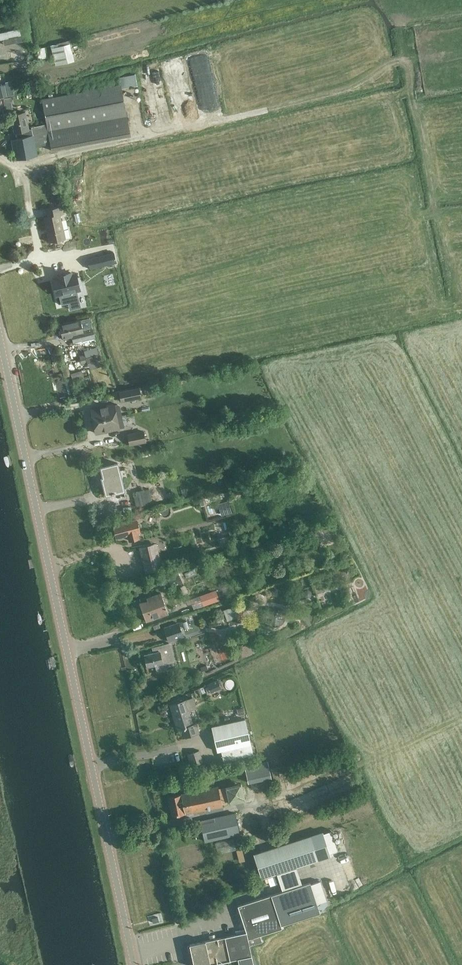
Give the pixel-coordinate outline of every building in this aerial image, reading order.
[(13,36),(16,50),(10,51),(11,62),(1,64),(2,72),(13,71),(13,70),(31,67),(28,48),(29,48),(29,44),(26,34),(13,36)] [(57,42),(57,46),(52,48),(56,64),(74,60),(69,43),(69,39),(57,42)] [(12,115),(15,132),(17,132),(18,138),(11,139),(15,160),(37,155),(36,147),(50,144),(52,150),(130,133),(122,89),(138,86),(135,74),(119,77),(120,84),(42,99),(47,124),(31,127),(32,129),(28,130),(25,113),(12,115)] [(60,214),(64,213),(62,206),(46,209),(48,216),(44,217),(49,241),(65,238),(60,214)] [(114,252),(88,259),(90,269),(116,262),(114,252)] [(80,289),(78,282),(76,274),(71,275),(71,273),(61,275),(59,275),(57,276),(58,278),(53,280),(56,295),(59,294),(61,304),(70,302),(69,300),(78,298),(76,290),(80,289)] [(80,320),(60,324),(63,335),(72,333),(74,342),(94,338),(91,326),(82,328),(80,320)] [(98,345),(84,350),(90,368),(105,363),(98,345)] [(74,381),(85,377),(82,369),(72,372),(74,381)] [(122,400),(142,396),(140,387),(120,391),(122,400)] [(92,409),(95,421),(117,416),(115,404),(92,409)] [(123,414),(117,416),(95,421),(97,433),(125,426),(123,414)] [(145,430),(129,434),(131,444),(147,440),(145,430)] [(178,448),(189,445),(192,444),(191,439),(177,444),(178,448)] [(107,501),(125,497),(117,463),(100,467),(103,478),(105,478),(106,484),(104,485),(107,501)] [(136,506),(164,500),(161,483),(142,487),(143,490),(133,492),(136,506)] [(228,500),(218,503),(221,515),(232,512),(228,500)] [(116,537),(127,534),(129,540),(139,537),(138,532),(140,531),(136,519),(127,521),(113,525),(116,537)] [(159,569),(153,543),(139,547),(145,572),(159,569)] [(193,566),(167,578),(170,583),(176,581),(178,586),(194,579),(192,573),(196,572),(193,566)] [(215,589),(199,595),(203,605),(220,600),(215,589)] [(139,603),(146,621),(168,613),(161,593),(146,598),(147,600),(139,603)] [(227,619),(238,617),(235,606),(224,608),(227,619)] [(179,621),(164,627),(169,641),(184,635),(179,621)] [(152,647),(153,652),(144,654),(146,666),(155,664),(157,671),(168,669),(167,664),(175,662),(171,642),(152,647)] [(211,692),(222,686),(217,677),(206,684),(211,692)] [(178,729),(181,728),(183,737),(199,732),(196,722),(192,724),(185,700),(170,704),(178,729)] [(218,750),(223,748),(227,759),(252,751),(241,717),(210,726),(218,750)] [(187,753),(189,759),(191,765),(202,762),(199,750),(187,753)] [(271,778),(268,761),(245,766),(248,783),(271,778)] [(275,783),(281,782),(278,767),(272,769),(275,783)] [(229,803),(245,799),(241,782),(224,786),(229,803)] [(185,816),(189,815),(193,814),(193,812),(222,806),(218,786),(180,794),(180,795),(169,797),(173,816),(185,813),(185,816)] [(205,841),(239,833),(235,812),(200,820),(205,841)] [(323,831),(254,854),(262,878),(331,856),(323,831)] [(281,924),(309,915),(320,912),(310,882),(271,894),(238,905),(247,932),(206,940),(189,944),(194,964),(208,964),(238,958),(239,964),(254,964),(248,939),(282,928),(281,924)]
